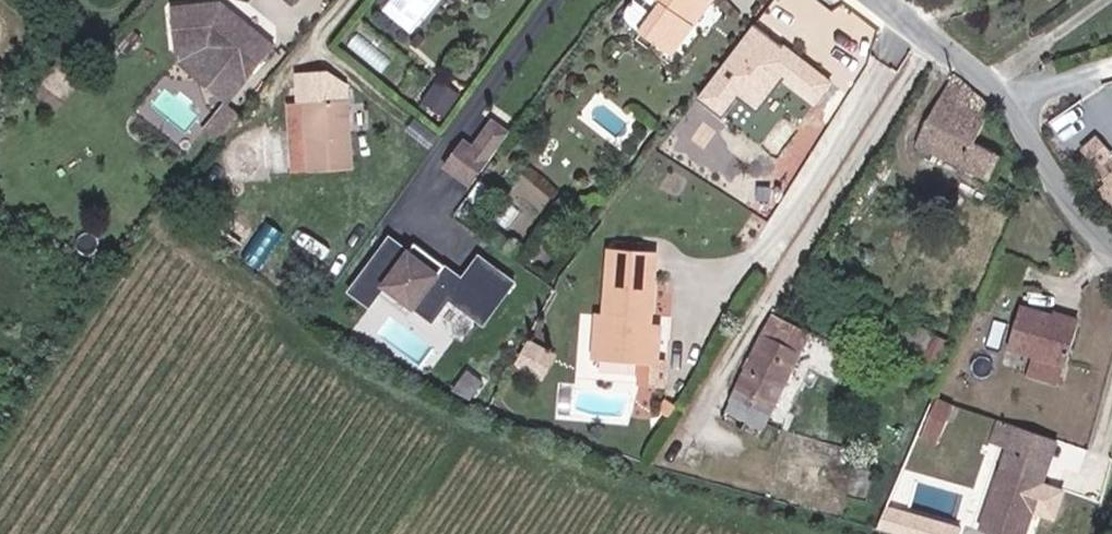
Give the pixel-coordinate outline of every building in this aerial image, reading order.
[(437,0),(389,0),(385,5),(412,29),(437,0)] [(622,14),(640,28),(661,0),(632,0),(622,14)] [(700,0),(661,0),(640,28),(675,53),(695,26),(686,19),(700,0)] [(695,26),(713,0),(700,0),(686,19),(695,26)] [(210,46),(250,78),(276,45),(220,2),(171,10),(177,52),(210,46)] [(834,83),(754,24),(695,103),(720,121),(737,99),(755,112),(778,81),(815,108),(834,83)] [(965,67),(945,56),(910,120),(976,155),(988,130),(968,117),(982,91),(965,67)] [(437,76),(423,101),(446,114),(461,89),(437,76)] [(222,98),(206,130),(223,139),(240,108),(222,98)] [(305,129),(307,170),(351,169),(349,98),(304,100),(305,129)] [(305,129),(304,100),(287,100),(288,129),(305,129)] [(437,165),(465,184),(470,177),(501,131),(484,120),(466,147),(455,139),(437,165)] [(1097,137),(1070,161),(1111,207),(1111,153),(1097,137)] [(666,330),(666,306),(655,305),(656,290),(658,290),(660,221),(611,220),(609,283),(596,282),(595,328),(666,330)] [(444,281),(478,305),(503,260),(470,237),(454,264),(407,230),(401,239),(384,226),(345,281),(365,294),(379,273),(428,306),(444,281)] [(871,293),(862,288),(849,308),(858,314),(871,293)] [(667,290),(658,290),(656,290),(655,305),(666,306),(667,290)] [(1045,307),(1068,313),(1070,303),(1047,298),(1045,307)] [(1058,355),(1068,313),(1045,307),(1008,299),(998,341),(1027,348),(1022,366),(1048,372),(1053,354),(1058,355)] [(886,328),(914,341),(925,316),(898,303),(886,328)] [(773,316),(731,391),(770,412),(812,338),(773,316)] [(942,323),(925,316),(914,341),(930,348),(942,323)] [(451,371),(468,378),(478,360),(462,350),(451,371)] [(927,390),(914,421),(930,428),(943,397),(927,390)] [(761,428),(770,412),(731,391),(723,407),(761,428)] [(1013,417),(1003,439),(1021,448),(1045,458),(1057,431),(1013,417)] [(914,421),(910,430),(926,437),(930,428),(914,421)] [(996,528),(1021,448),(1003,439),(970,517),(996,528)] [(1045,458),(1021,448),(996,528),(1013,533),(1045,458)] [(886,506),(884,528),(901,529),(902,508),(886,506)] [(960,522),(922,514),(918,533),(957,533),(960,522)]
